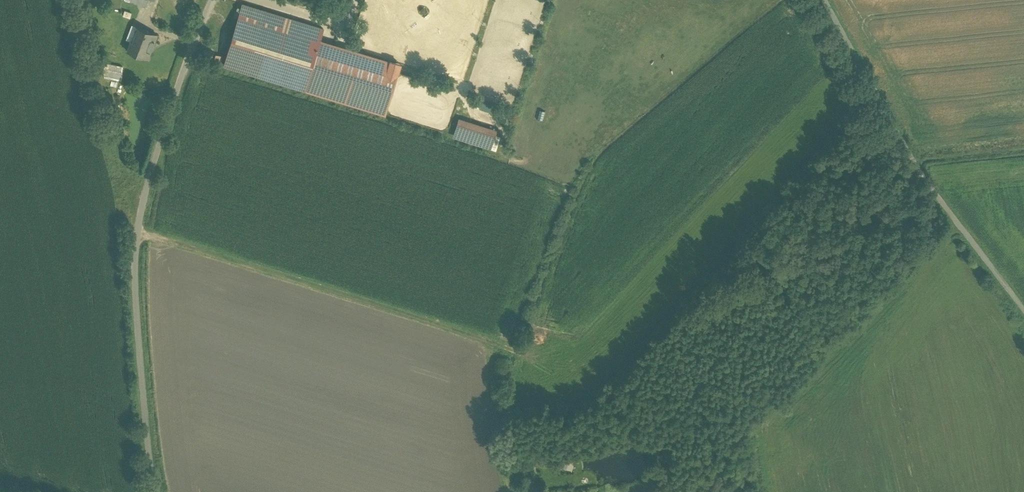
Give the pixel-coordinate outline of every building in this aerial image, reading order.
[(295,19),(242,3),(223,67),(387,115),(402,63),(322,40),(324,33),(326,28),(295,19)] [(150,60),(159,35),(136,26),(127,51),(150,60)] [(499,131),(459,119),(454,138),(493,150),(499,131)]
